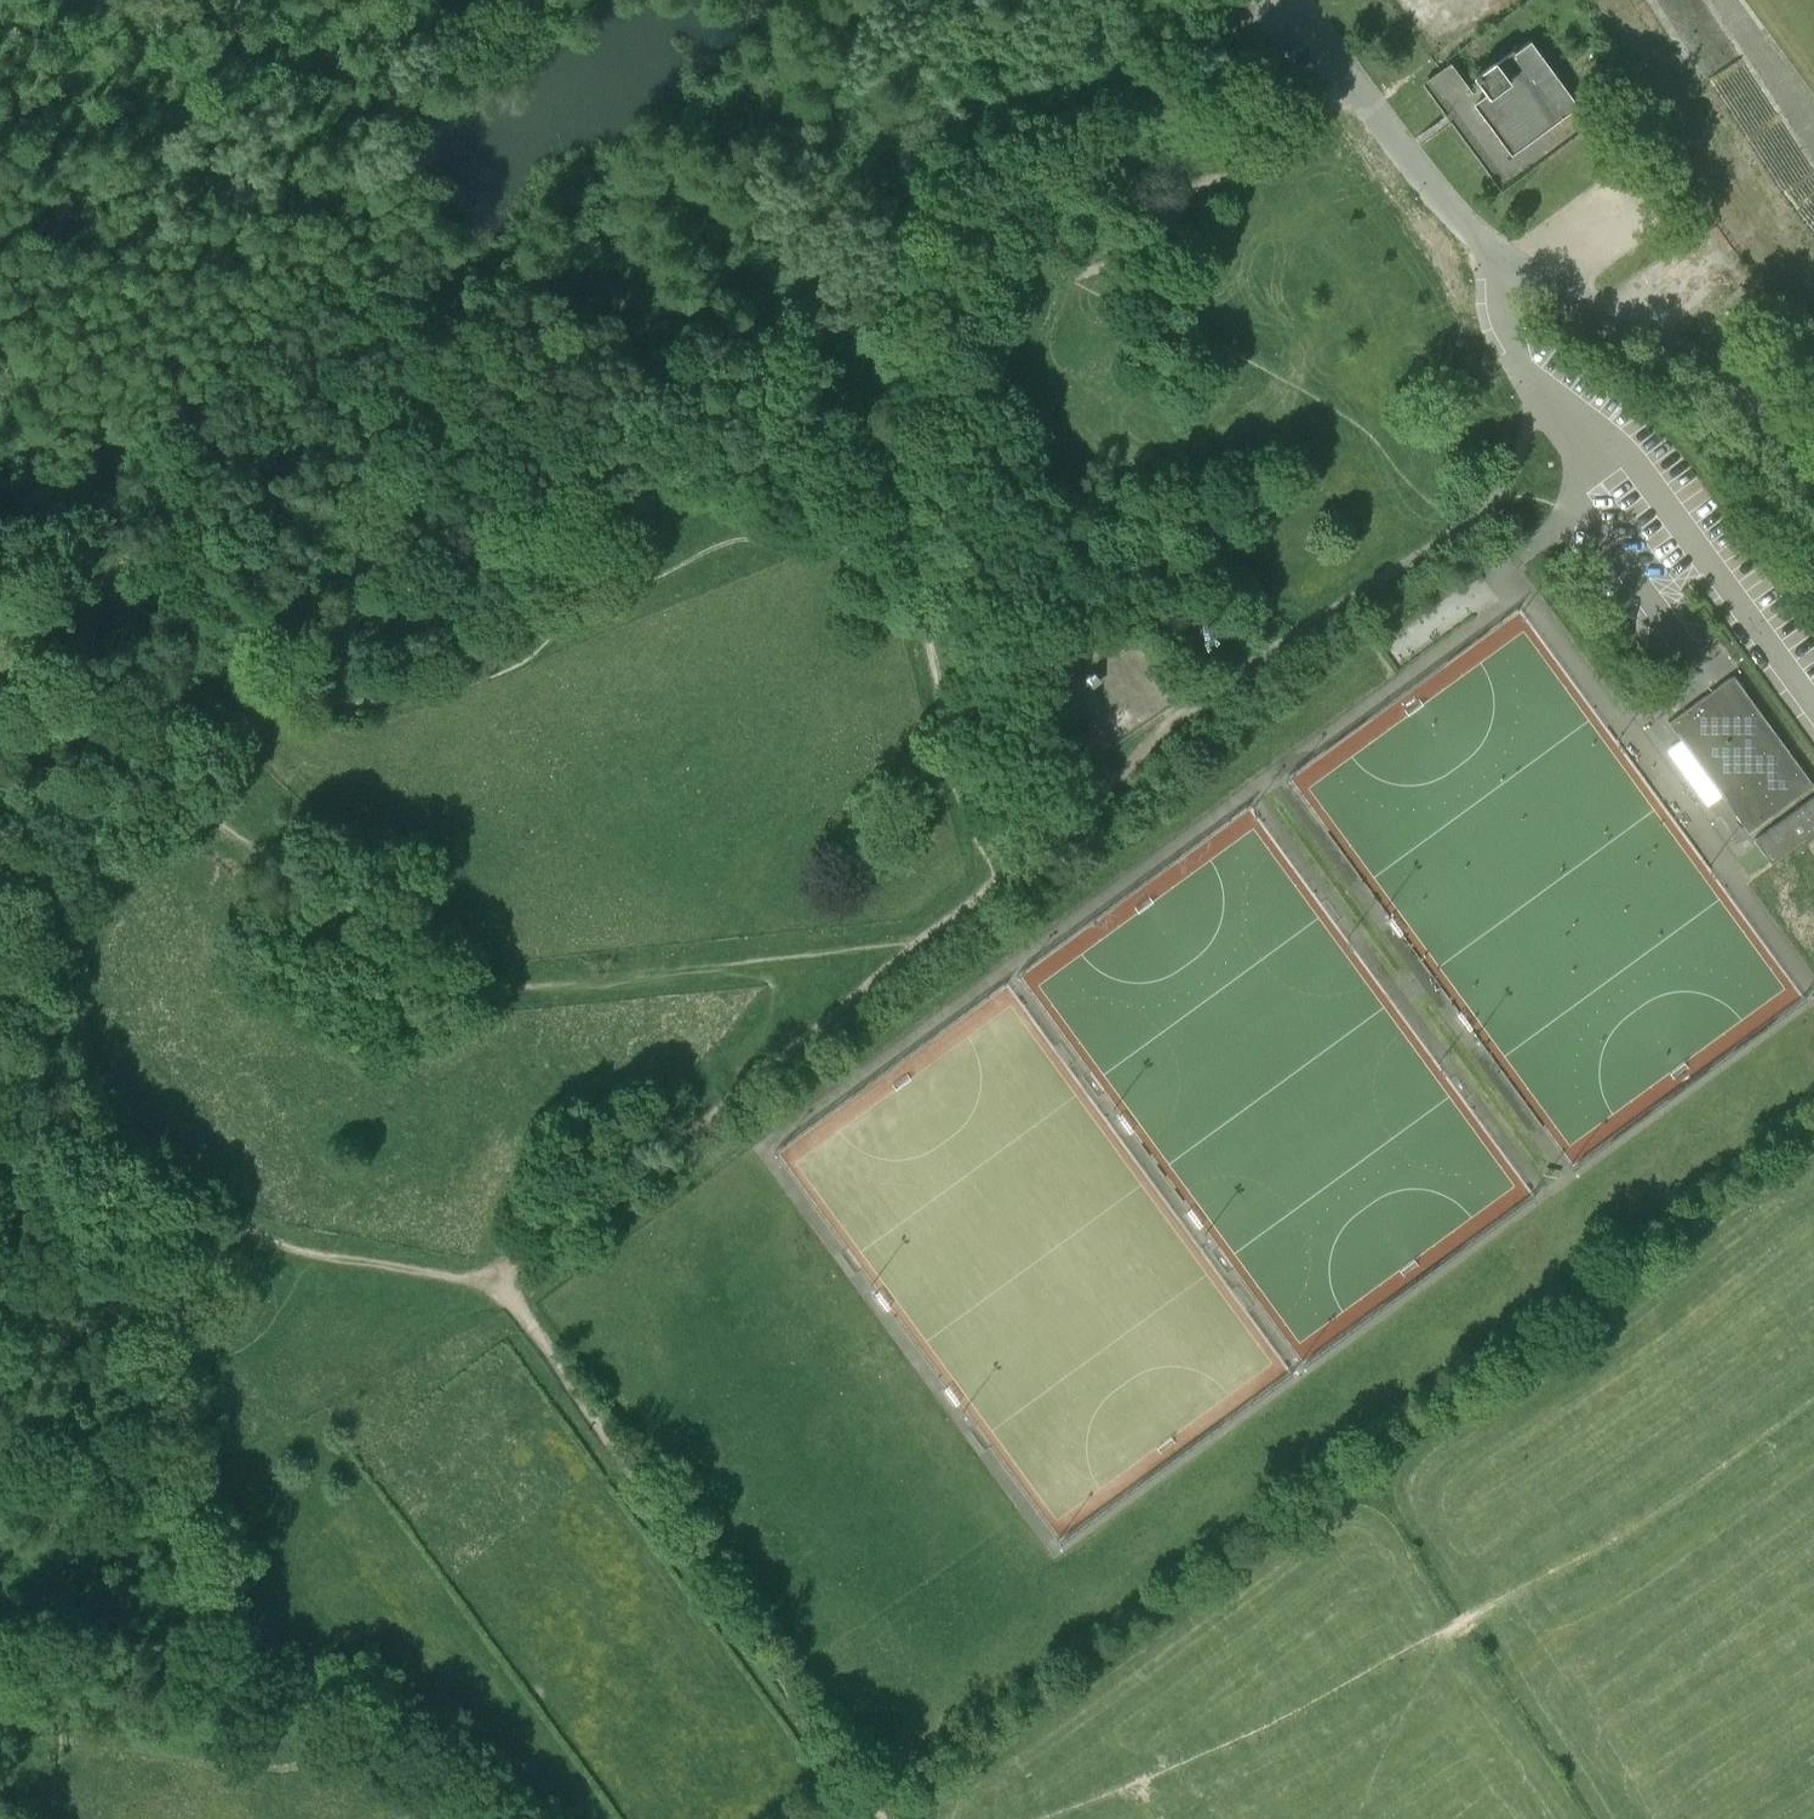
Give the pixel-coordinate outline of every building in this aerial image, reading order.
[(1442,73),(1426,84),(1504,190),(1592,124),(1530,40),(1481,77),(1478,73),(1474,76),(1488,94),(1477,102),(1451,66),(1449,67),(1442,73)] [(1666,742),(1738,840),(1813,785),(1733,675),(1669,722),(1677,734),(1666,742)] [(1813,830),(1813,794),(1753,839),(1770,862),(1813,830)]
